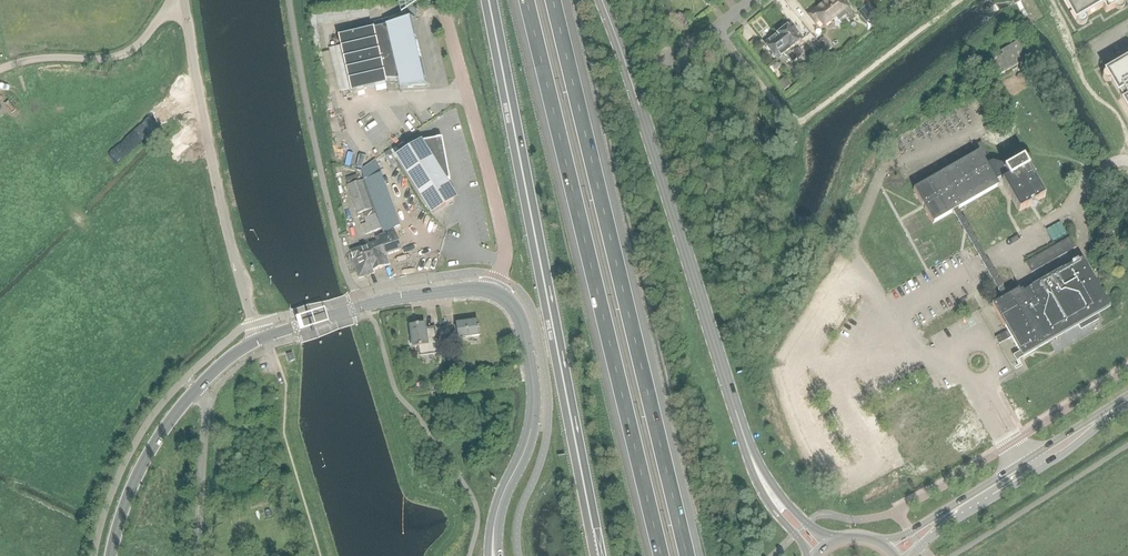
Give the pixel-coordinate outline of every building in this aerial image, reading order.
[(836,17),(843,11),(850,19),(854,15),(842,0),(822,0),(824,3),(836,17)] [(1106,13),(1123,3),(1122,0),(1063,0),(1076,23),(1102,8),(1106,13)] [(834,25),(838,30),(843,26),(836,17),(824,3),(808,15),(815,23),(818,21),(823,27),(833,20),(834,22),(834,25)] [(869,6),(864,10),(872,20),(877,16),(869,6)] [(867,23),(872,20),(864,10),(859,13),(867,23)] [(418,19),(418,18),(338,37),(340,46),(329,49),(339,92),(350,89),(351,92),(386,84),(385,80),(398,80),(399,87),(426,86),(411,20),(418,19)] [(792,26),(791,27),(790,25),(778,34),(798,58),(801,56),(796,49),(794,50),(792,48),(802,40),(795,31),(796,30),(792,26)] [(792,63),(798,58),(778,34),(771,40),(770,39),(765,42),(766,44),(765,45),(772,54),(772,56),(774,59),(776,59),(777,60),(787,52),(789,54),(787,56),(792,63)] [(819,43),(827,53),(833,49),(825,38),(819,43)] [(822,57),(827,53),(819,43),(818,43),(817,41),(813,44),(815,47),(814,47),(822,57)] [(1001,52),(1003,55),(991,62),(999,76),(1030,58),(1020,41),(1001,52)] [(1105,71),(1127,111),(1127,58),(1105,71)] [(414,145),(414,148),(399,157),(433,212),(454,200),(442,180),(449,179),(441,140),(414,145)] [(400,154),(396,147),(390,151),(395,157),(400,154)] [(987,166),(979,153),(977,154),(914,190),(933,224),(955,212),(998,187),(996,183),(1002,179),(1003,182),(1002,183),(1019,212),(1045,197),(1023,160),(1005,170),(1004,167),(991,164),(987,166)] [(385,244),(383,246),(386,255),(401,250),(393,228),(400,226),(381,173),(364,179),(383,234),(384,234),(387,243),(385,243),(385,244)] [(372,207),(362,179),(346,184),(357,213),(372,207)] [(958,212),(953,214),(1003,299),(992,305),(1021,355),(1077,322),(1081,330),(1099,319),(1095,312),(1108,305),(1082,259),(1021,294),(1019,290),(1010,295),(958,212)] [(364,217),(366,222),(361,224),(365,235),(380,229),(375,213),(364,217)] [(375,237),(377,241),(365,246),(374,270),(389,265),(386,255),(383,245),(385,244),(385,243),(387,243),(384,234),(383,234),(375,237)] [(1072,237),(1025,263),(1031,273),(1078,247),(1072,237)] [(365,246),(350,251),(353,258),(351,258),(358,279),(374,273),(374,270),(365,246)] [(478,321),(457,324),(459,338),(480,334),(478,321)] [(442,338),(441,327),(435,328),(435,327),(426,328),(425,323),(408,325),(411,348),(417,347),(418,357),(439,354),(439,352),(444,352),(442,338)] [(441,327),(442,338),(449,338),(447,326),(441,327)]
